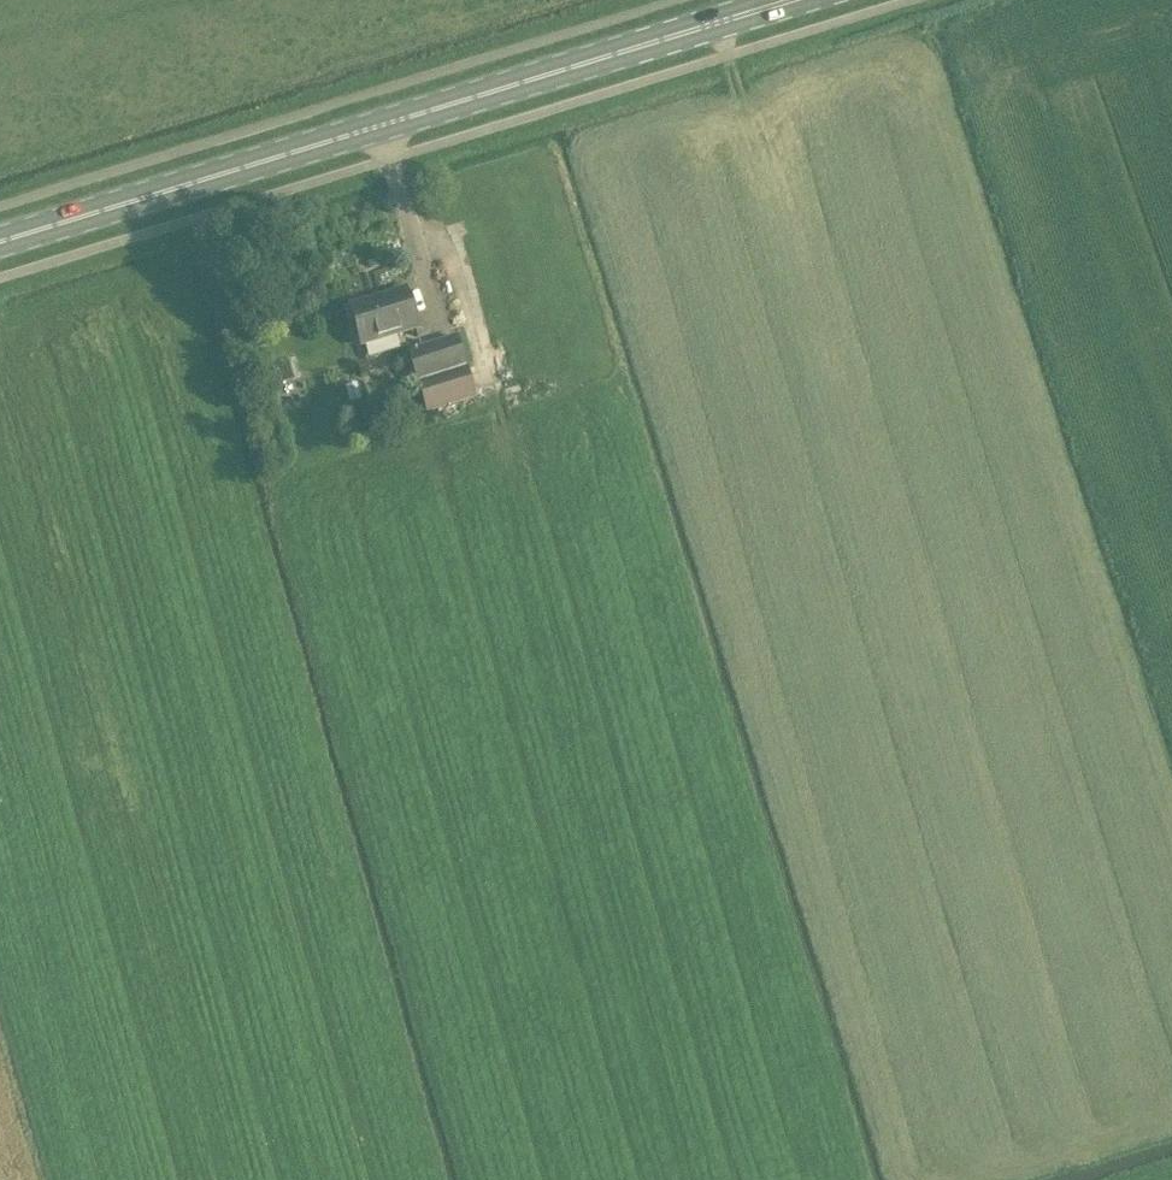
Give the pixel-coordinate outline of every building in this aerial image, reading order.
[(405,289),(347,305),(360,347),(417,330),(405,289)] [(477,400),(457,336),(406,350),(424,416),(477,400)]
